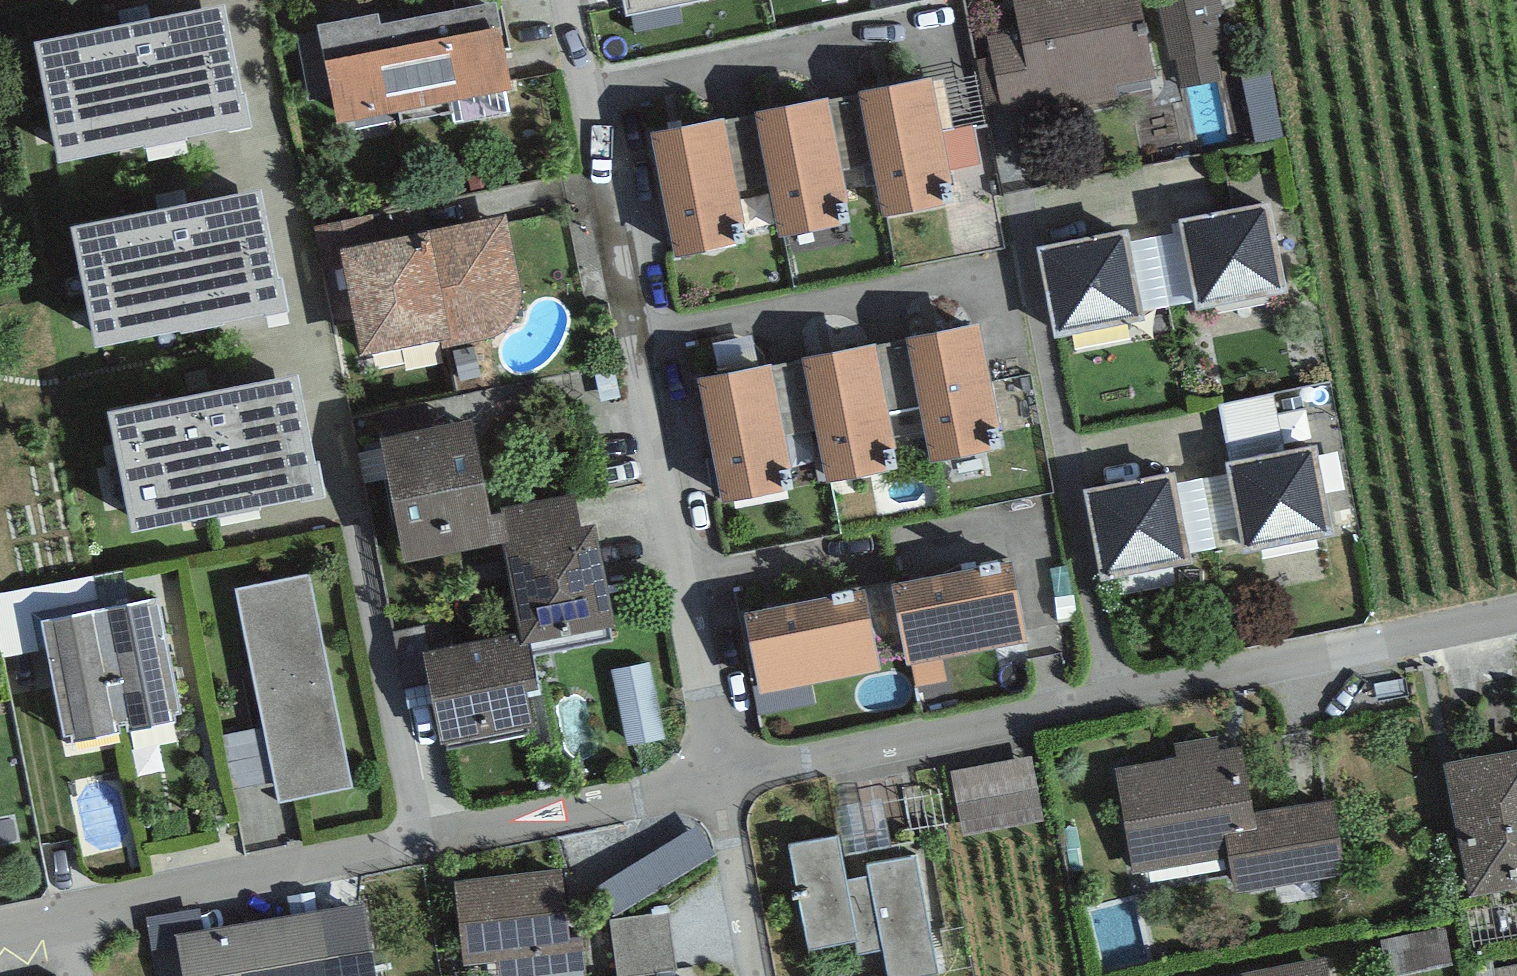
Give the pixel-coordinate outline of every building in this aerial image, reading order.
[(626,16),(709,0),(623,0),(626,16)] [(1019,31),(986,37),(990,57),(976,59),(987,112),(1004,108),(1006,120),(1119,97),(1117,86),(1156,78),(1140,0),(1013,0),(1019,31)] [(1158,1),(1169,58),(1176,57),(1182,87),(1219,80),(1213,51),(1229,48),(1219,0),(1162,0),(1158,1)] [(378,13),(317,24),(337,124),(511,90),(501,36),(503,35),(497,2),(381,25),(378,13)] [(224,4),(33,43),(58,164),(249,124),(224,4)] [(1271,71),(1241,76),(1254,142),(1284,137),(1271,71)] [(931,78),(858,92),(873,167),(882,217),(954,203),(931,78)] [(858,92),(829,97),(843,173),(873,167),(858,92)] [(829,97),(753,112),(770,196),(779,238),(854,222),(843,173),(829,97)] [(753,112),(724,118),(741,201),(770,196),(753,112)] [(724,118),(649,133),(675,257),(750,241),(741,201),(724,118)] [(261,190),(70,229),(95,350),(286,310),(261,190)] [(1270,203),(1179,220),(1182,232),(1195,302),(1196,311),(1287,295),(1270,203)] [(383,210),(312,225),(321,266),(343,262),(340,250),(390,239),(383,210)] [(390,239),(340,250),(343,262),(360,355),(441,339),(442,348),(487,340),(499,335),(510,327),(516,316),(520,303),(522,293),(506,215),(390,239)] [(1127,230),(1037,247),(1055,338),(1145,321),(1143,312),(1129,241),(1127,230)] [(1182,232),(1129,241),(1143,312),(1195,302),(1182,232)] [(981,325),(906,339),(919,408),(930,463),(1005,448),(981,325)] [(906,339),(876,345),(890,413),(919,408),(906,339)] [(876,345),(801,359),(814,429),(825,482),(900,467),(890,413),(876,345)] [(801,359),(770,364),(783,435),(814,429),(801,359)] [(770,364),(697,378),(722,503),(794,490),(783,435),(770,364)] [(299,373),(108,413),(133,534),(324,494),(299,373)] [(1273,394),(1219,405),(1231,463),(1285,452),(1273,394)] [(470,418),(379,437),(405,563),(496,544),(491,515),(470,418)] [(1231,463),(1225,464),(1228,476),(1241,546),(1242,555),(1333,538),(1316,447),(1285,452),(1231,463)] [(1173,474),(1083,491),(1101,582),(1191,565),(1188,556),(1176,485),(1173,474)] [(1228,476),(1176,485),(1188,556),(1241,546),(1228,476)] [(501,513),(491,515),(496,544),(504,542),(521,632),(523,644),(530,642),(615,626),(596,525),(581,528),(575,494),(500,508),(501,513)] [(1010,561),(891,585),(907,665),(1026,641),(1010,561)] [(308,574),(235,589),(264,728),(275,783),(279,803),(352,788),(308,574)] [(866,590),(744,614),(758,686),(759,694),(812,683),(881,670),(866,590)] [(158,598),(100,610),(123,721),(127,720),(129,732),(176,722),(174,713),(181,712),(158,598)] [(123,721),(100,610),(42,621),(65,736),(72,735),(73,743),(119,734),(116,722),(123,721)] [(539,690),(530,642),(523,644),(521,632),(424,651),(441,742),(532,724),(526,693),(539,690)] [(640,747),(676,739),(658,661),(622,670),(640,747)] [(816,704),(812,683),(759,694),(758,686),(751,687),(757,716),(816,704)] [(264,728),(222,736),(232,791),(275,783),(264,728)] [(1177,758),(1114,769),(1131,873),(1229,858),(1234,892),(1347,874),(1334,799),(1254,812),(1244,746),(1220,749),(1218,736),(1174,743),(1177,758)] [(1443,764),(1470,896),(1516,886),(1516,749),(1443,764)] [(1034,758),(951,773),(963,836),(1045,821),(1034,758)] [(699,826),(593,889),(612,918),(716,856),(699,826)] [(789,845),(809,951),(855,942),(857,955),(883,950),(888,975),(918,975),(937,972),(915,855),(867,864),(869,876),(847,880),(838,835),(789,845)] [(453,882),(463,965),(497,961),(499,975),(580,975),(586,975),(582,938),(569,939),(561,870),(453,882)] [(364,904),(204,930),(175,935),(182,975),(376,975),(364,904)] [(146,917),(156,975),(182,975),(175,935),(204,930),(200,908),(146,917)] [(609,921),(616,975),(632,975),(677,970),(669,913),(609,921)] [(1230,975),(1330,975),(1326,957),(1230,975)]
